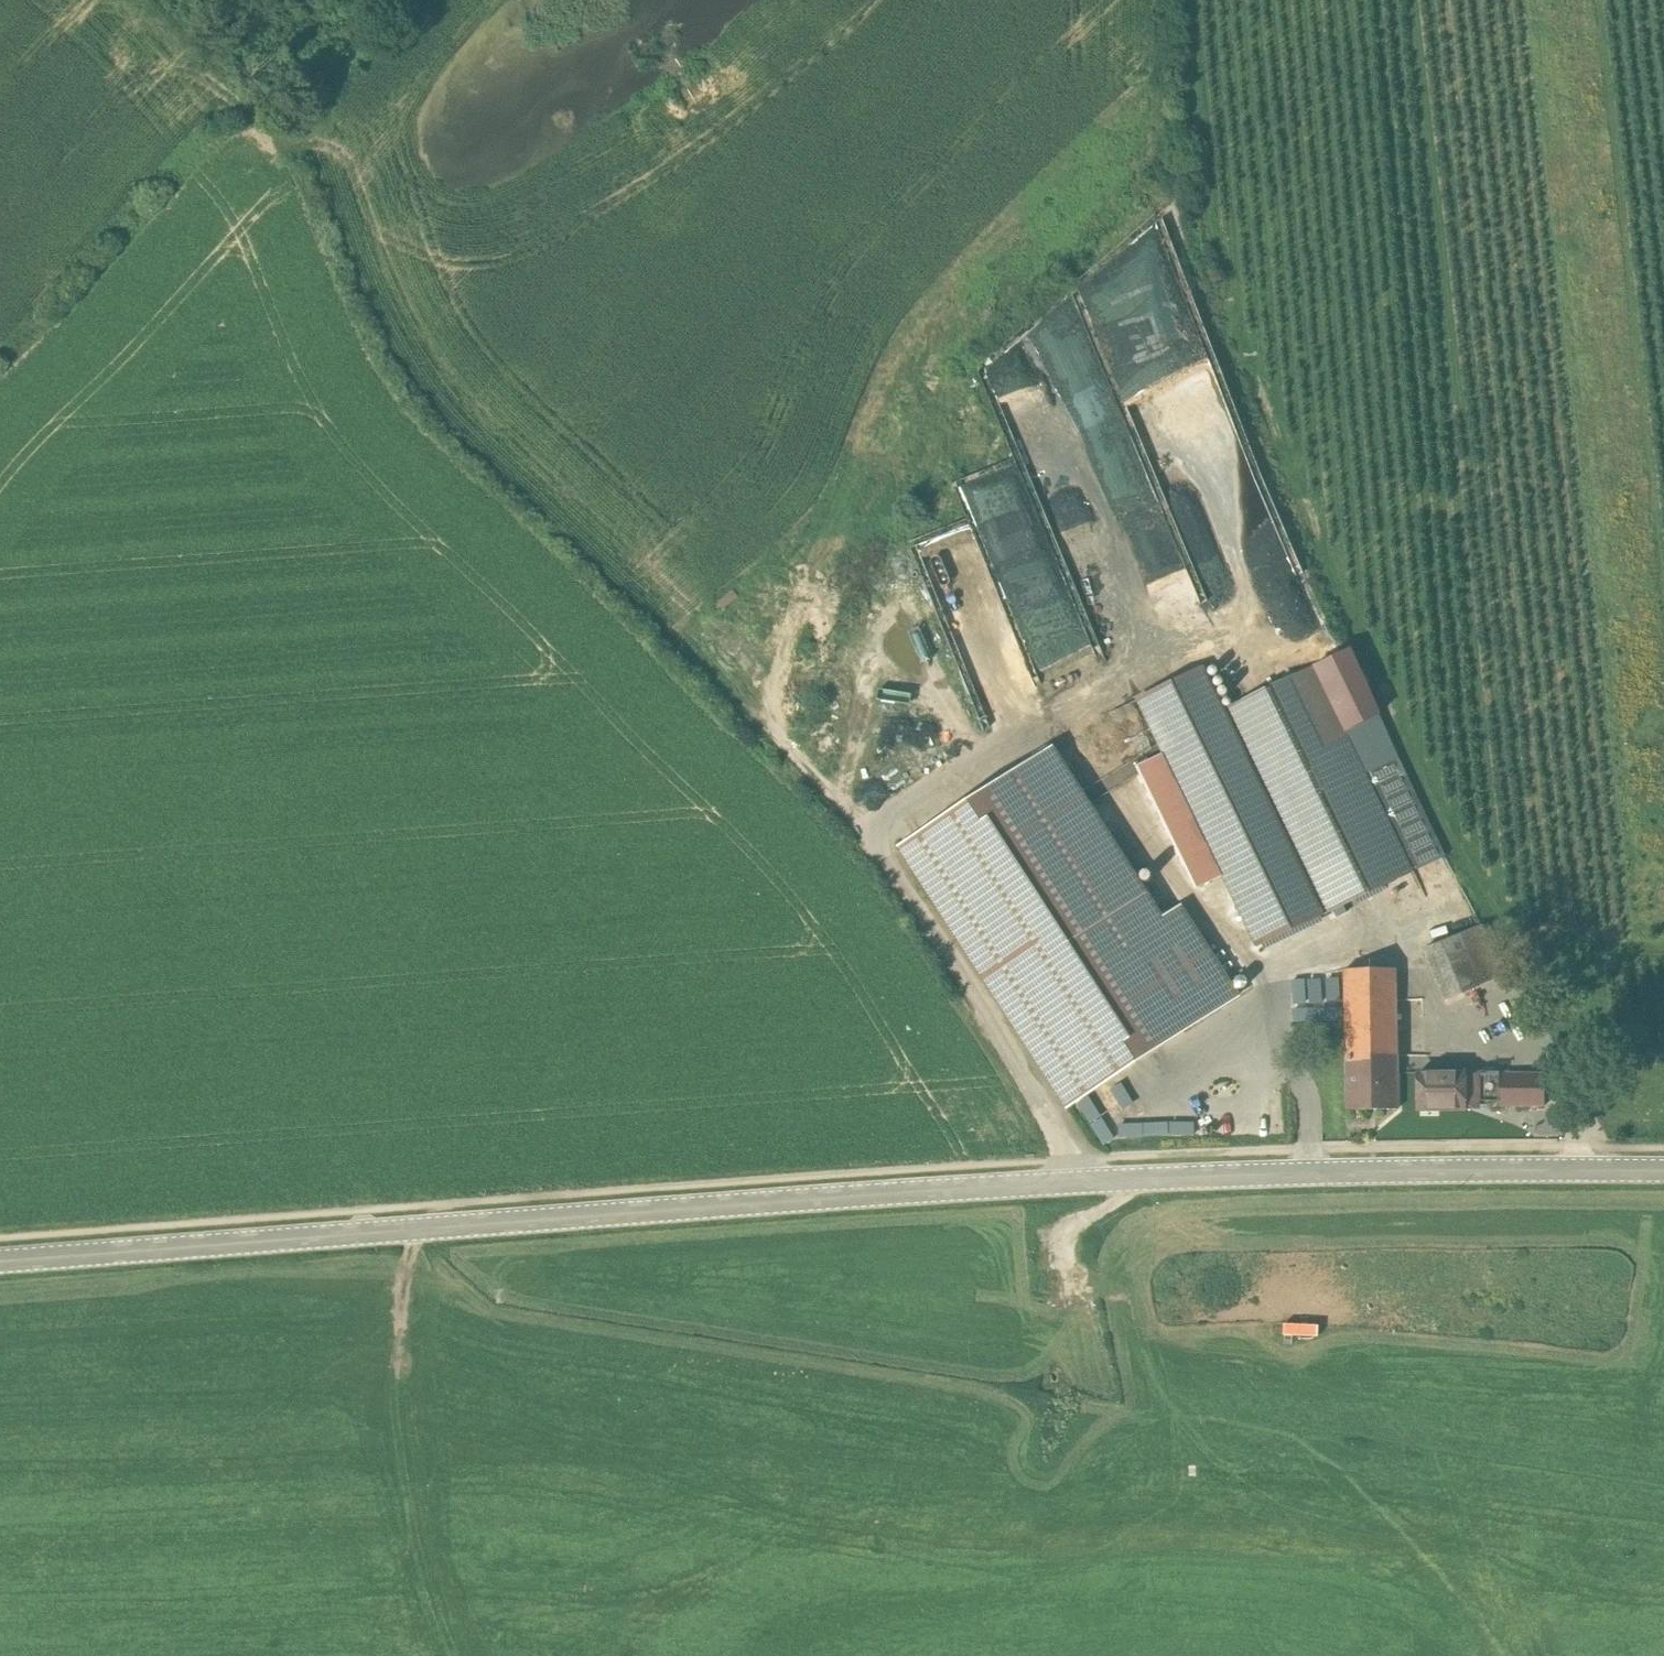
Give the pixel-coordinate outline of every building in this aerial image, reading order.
[(1379,714),(1351,651),(1315,669),(1346,731),(1379,715),(1379,714)] [(1315,669),(1224,712),(1203,669),(1141,699),(1260,944),(1413,870),(1346,731),(1315,669)] [(1398,757),(1379,715),(1346,731),(1413,870),(1444,855),(1398,757)] [(1160,922),(1050,752),(905,846),(1070,1103),(1177,1034),(1178,1035),(1239,996),(1182,907),(1160,922)] [(1462,913),(1472,909),(1463,887),(1453,891),(1462,913)] [(1508,972),(1481,926),(1459,935),(1480,984),(1508,972)] [(1459,935),(1422,951),(1443,999),(1480,984),(1459,935)] [(1345,1007),(1346,1073),(1398,1073),(1396,968),(1344,969),(1345,1007)] [(1464,1072),(1419,1072),(1419,1109),(1464,1109),(1464,1072)] [(1500,1072),(1476,1072),(1476,1098),(1500,1099),(1500,1072)] [(1545,1072),(1500,1072),(1500,1099),(1500,1105),(1545,1105),(1545,1072)] [(1398,1073),(1346,1073),(1347,1109),(1399,1108),(1398,1073)] [(1115,1137),(1127,1131),(1119,1115),(1108,1121),(1115,1137)]
